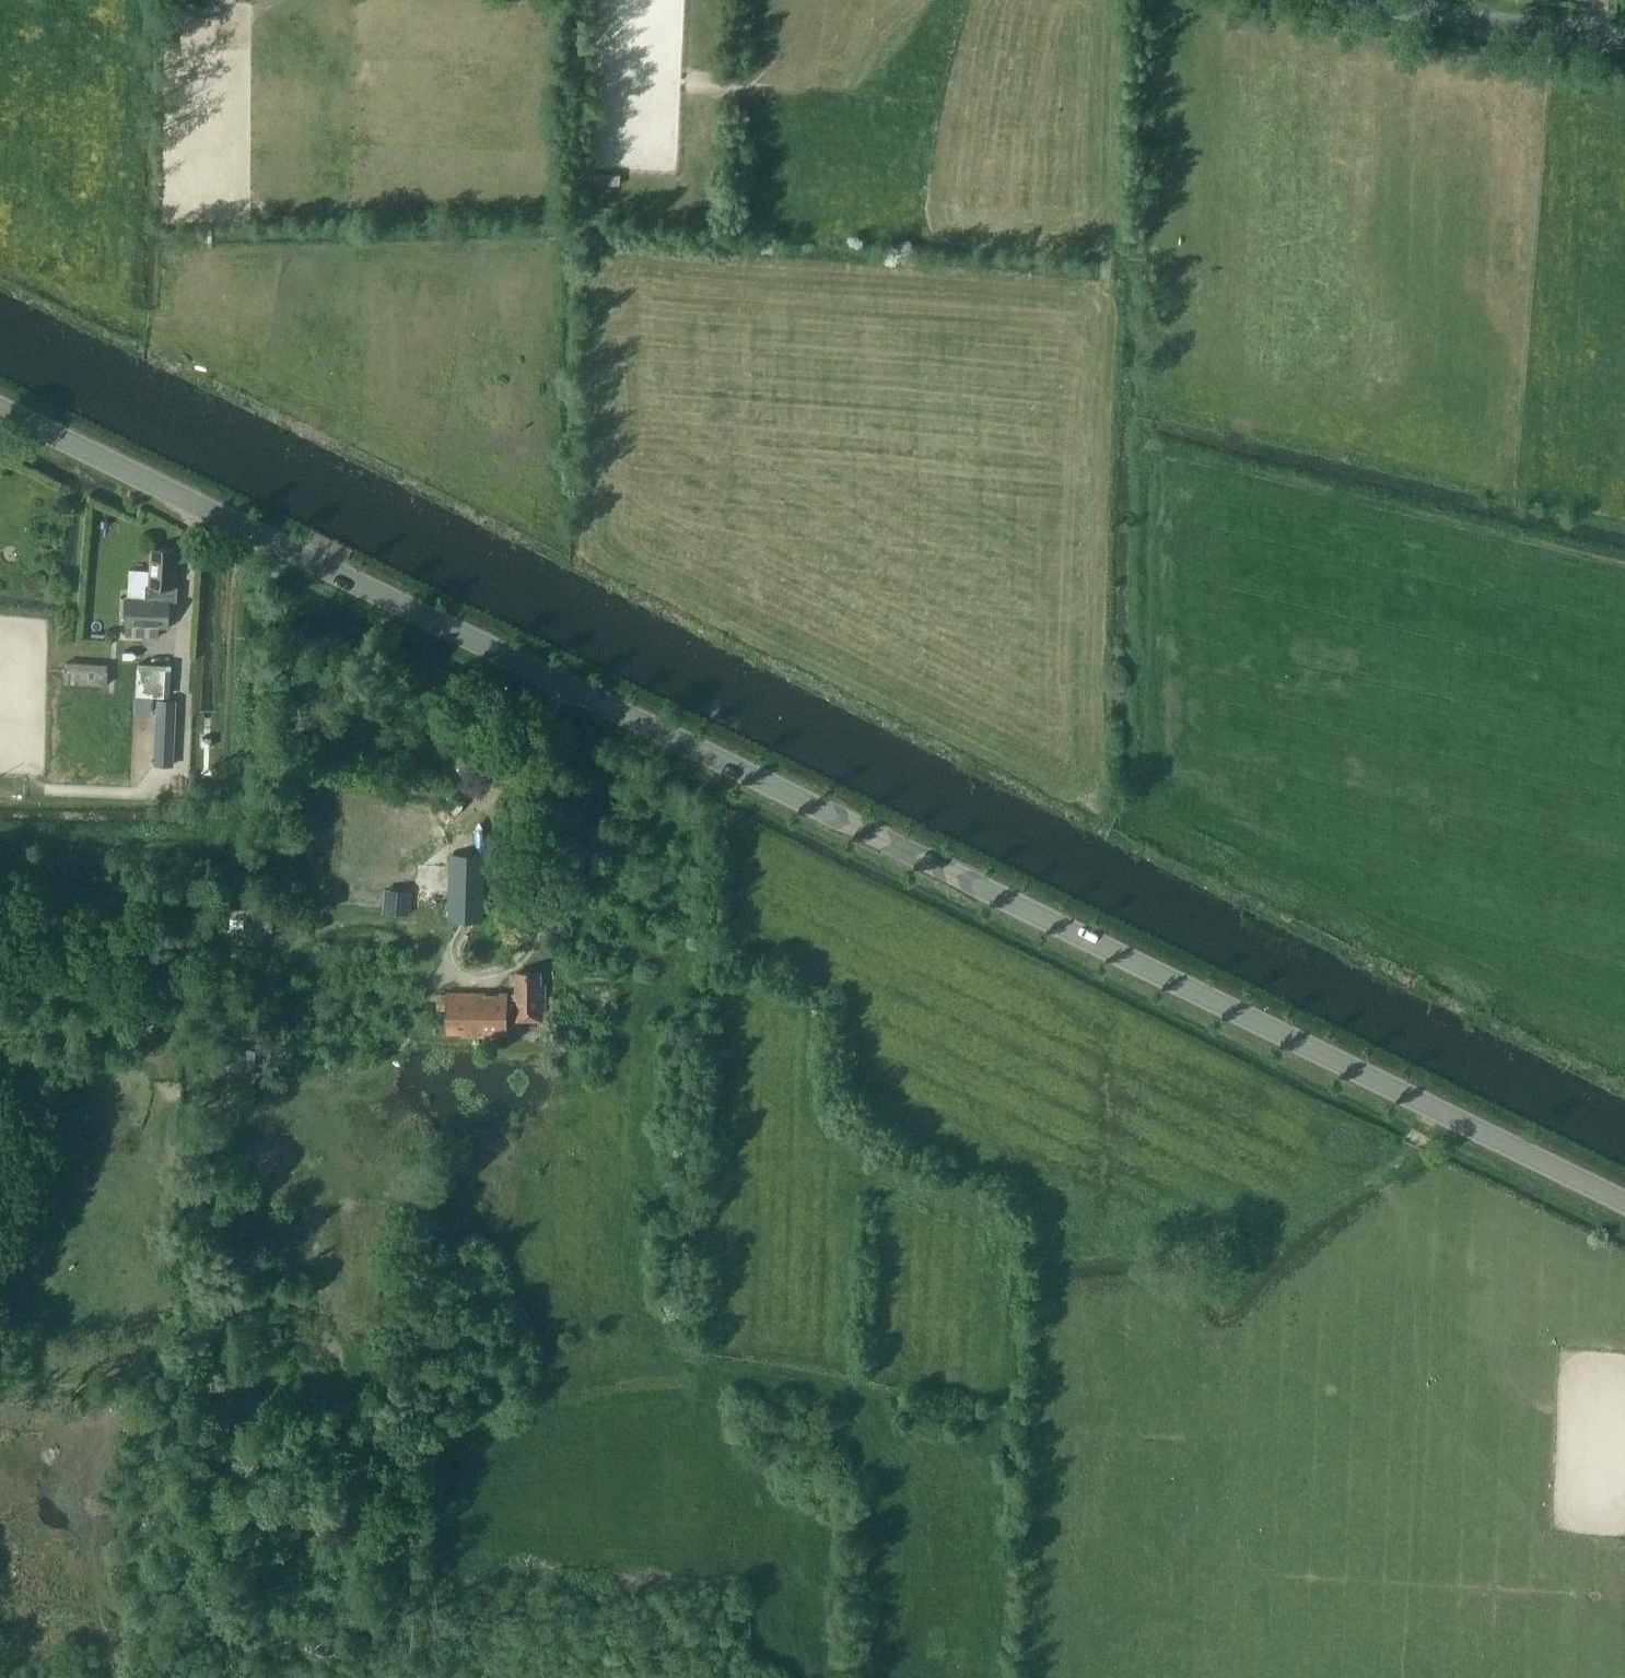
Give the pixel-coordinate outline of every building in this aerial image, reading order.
[(126,596),(125,624),(126,624),(125,634),(158,636),(158,626),(168,626),(170,599),(168,599),(169,587),(177,587),(178,573),(175,573),(176,549),(152,547),(150,570),(148,570),(146,598),(126,596)] [(62,682),(107,683),(108,664),(62,662),(62,682)] [(171,765),(173,700),(157,699),(155,765),(171,765)] [(212,737),(203,737),(202,746),(212,747),(212,737)] [(450,919),(482,920),(482,855),(451,854),(450,919)] [(539,973),(516,973),(516,994),(513,994),(512,998),(506,998),(506,993),(496,993),(496,995),(486,995),(486,993),(447,993),(447,1024),(461,1024),(461,1033),(485,1034),(485,1031),(495,1031),(495,1034),(505,1034),(505,1019),(543,1019),(543,986),(539,986),(539,973)]
